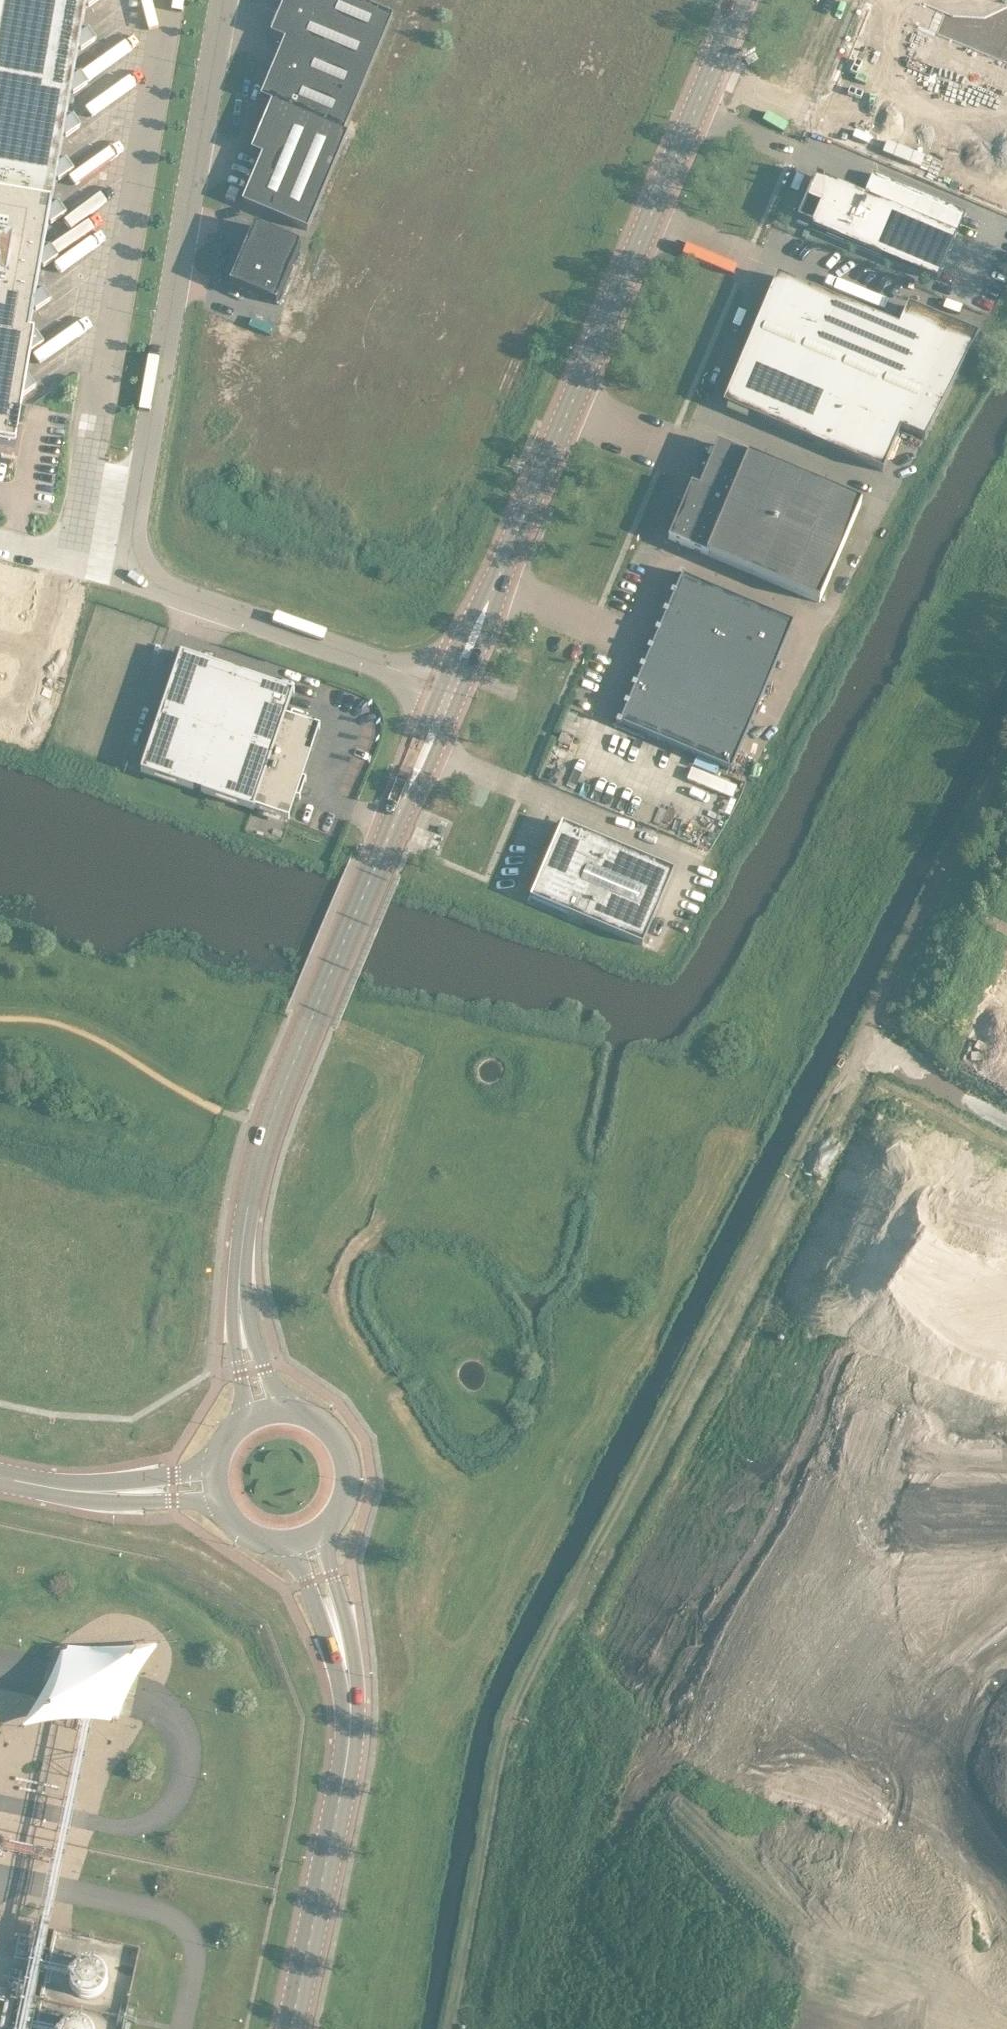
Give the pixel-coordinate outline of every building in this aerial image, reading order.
[(13,422),(17,399),(19,390),(26,346),(34,302),(42,257),(49,214),(57,170),(64,126),(72,84),(79,39),(86,0),(0,0),(0,419),(13,422)] [(270,32),(284,38),(260,95),(271,100),(344,130),(393,14),(359,0),(283,0),(270,32)] [(241,200),(307,228),(343,143),(348,131),(344,130),(271,100),(267,110),(250,148),(261,153),(241,200)] [(965,211),(872,171),(863,193),(816,173),(796,218),(937,278),(965,211)] [(301,243),(253,223),(252,226),(253,226),(242,252),(229,282),(276,302),(301,243)] [(781,275),(727,404),(748,413),(758,417),(882,469),(900,427),(924,437),(978,333),(953,322),(912,305),(903,326),(898,324),(821,292),(802,284),(799,282),(781,275)] [(726,444),(718,441),(698,486),(691,483),(683,501),(677,498),(669,516),(676,518),(668,536),(819,600),(861,501),(726,444)] [(682,573),(619,722),(731,769),(794,620),(682,573)] [(180,650),(140,768),(254,807),(254,805),(288,817),(296,796),(299,797),(306,778),(302,777),(320,725),(285,714),(294,689),(180,650)] [(558,740),(570,745),(574,734),(562,730),(558,740)] [(562,821),(530,896),(642,943),(673,868),(562,821)] [(13,1839),(10,1853),(37,1858),(40,1845),(13,1839)]
